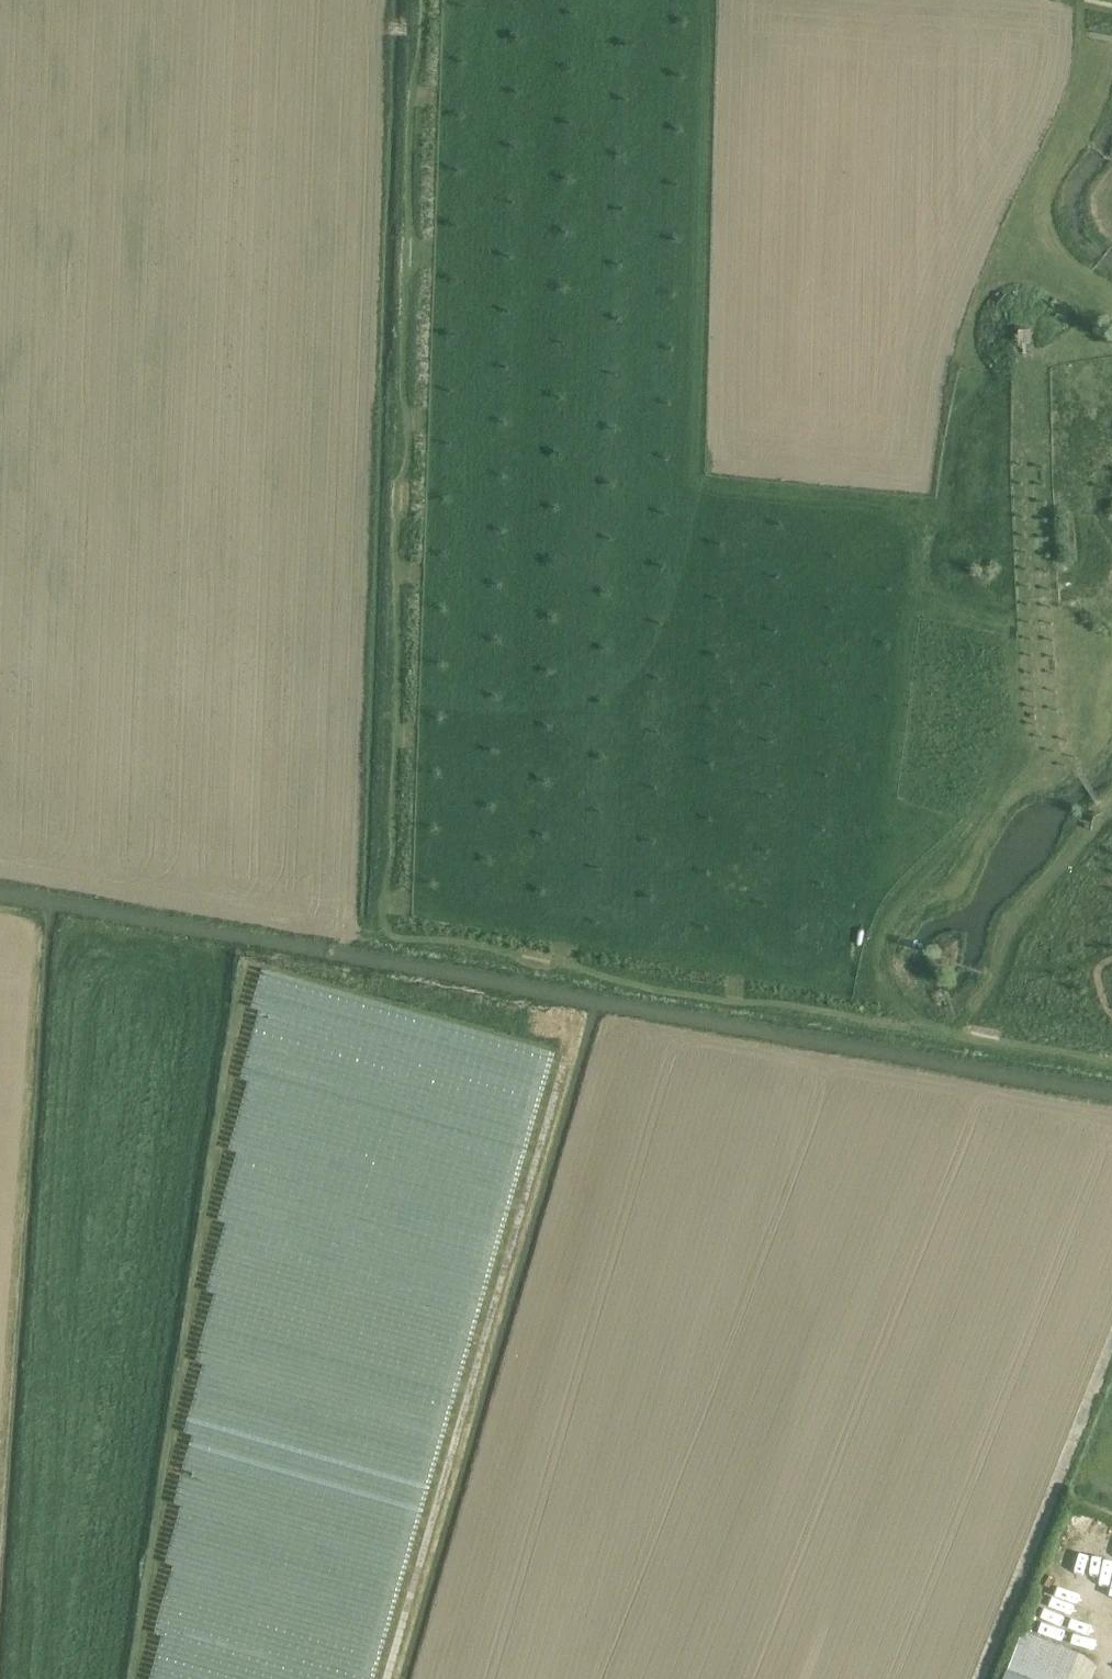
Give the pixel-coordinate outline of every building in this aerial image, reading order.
[(1079,1651),(1024,1630),(1004,1678),(1068,1678),(1079,1651)]
